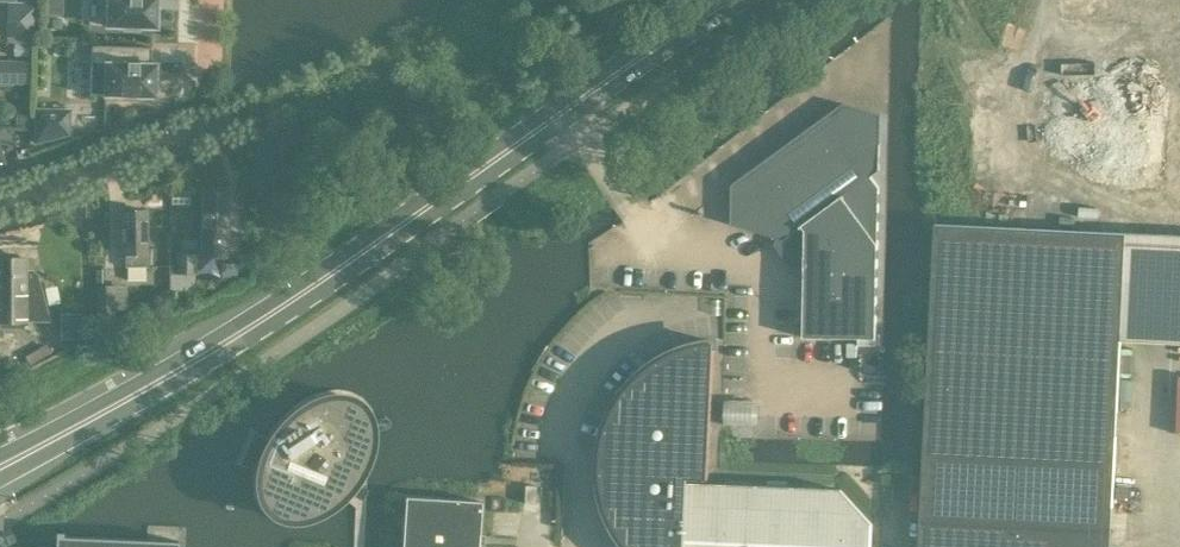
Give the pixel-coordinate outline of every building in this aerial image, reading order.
[(157,27),(158,0),(108,0),(107,26),(124,26),(124,31),(140,31),(140,27),(157,27)] [(7,3),(7,20),(21,20),(21,38),(37,38),(38,3),(7,3)] [(92,64),(91,94),(105,95),(122,95),(122,100),(138,100),(138,96),(155,96),(156,63),(151,63),(152,47),(92,45),(92,64)] [(26,83),(26,61),(0,60),(0,82),(26,83)] [(804,337),(877,338),(880,187),(872,176),(880,170),(881,115),(843,103),(732,184),(731,224),(782,239),(780,244),(794,263),(805,263),(804,337)] [(35,107),(34,143),(70,135),(71,108),(35,107)] [(230,189),(203,190),(202,250),(225,251),(225,229),(230,229),(230,189)] [(146,208),(122,209),(123,251),(127,251),(127,267),(147,266),(146,208)] [(1126,233),(936,224),(919,546),(1111,546),(1126,233)] [(169,265),(170,288),(187,288),(187,273),(197,273),(197,253),(177,253),(177,265),(169,265)] [(31,272),(26,272),(26,258),(0,258),(0,320),(26,320),(26,318),(47,319),(35,275),(31,272)] [(115,317),(114,284),(97,284),(98,317),(115,317)] [(872,524),(841,490),(702,483),(702,478),(709,479),(715,341),(693,345),(673,353),(654,364),(637,378),(623,394),(612,413),(605,433),(601,455),(601,476),(603,493),(607,509),(614,524),(613,525),(614,526),(615,525),(626,543),(625,544),(626,544),(627,544),(630,546),(871,546),(872,524)] [(272,440),(261,468),(256,466),(256,468),(264,470),(263,475),(263,481),(263,487),(264,492),(267,498),(270,504),(274,508),(280,512),(286,514),(292,515),(299,514),(305,513),(311,511),(317,509),(323,505),(329,502),(334,498),(339,493),(339,492),(348,495),(348,494),(346,493),(348,487),(351,482),(356,484),(357,483),(352,481),(362,460),(364,454),(366,447),(367,441),(368,435),(367,421),(364,415),(361,410),(357,405),(351,402),(345,400),(339,399),(332,399),(326,401),(320,402),(314,405),(308,408),(302,412),(297,416),(292,421),(287,426),(283,431),(279,436),(275,441),(268,437),(268,438),(272,440)] [(402,546),(478,546),(478,545),(484,545),(484,535),(479,535),(481,501),(405,496),(402,546)] [(56,537),(55,546),(178,546),(179,540),(55,535),(55,537),(56,537)]
